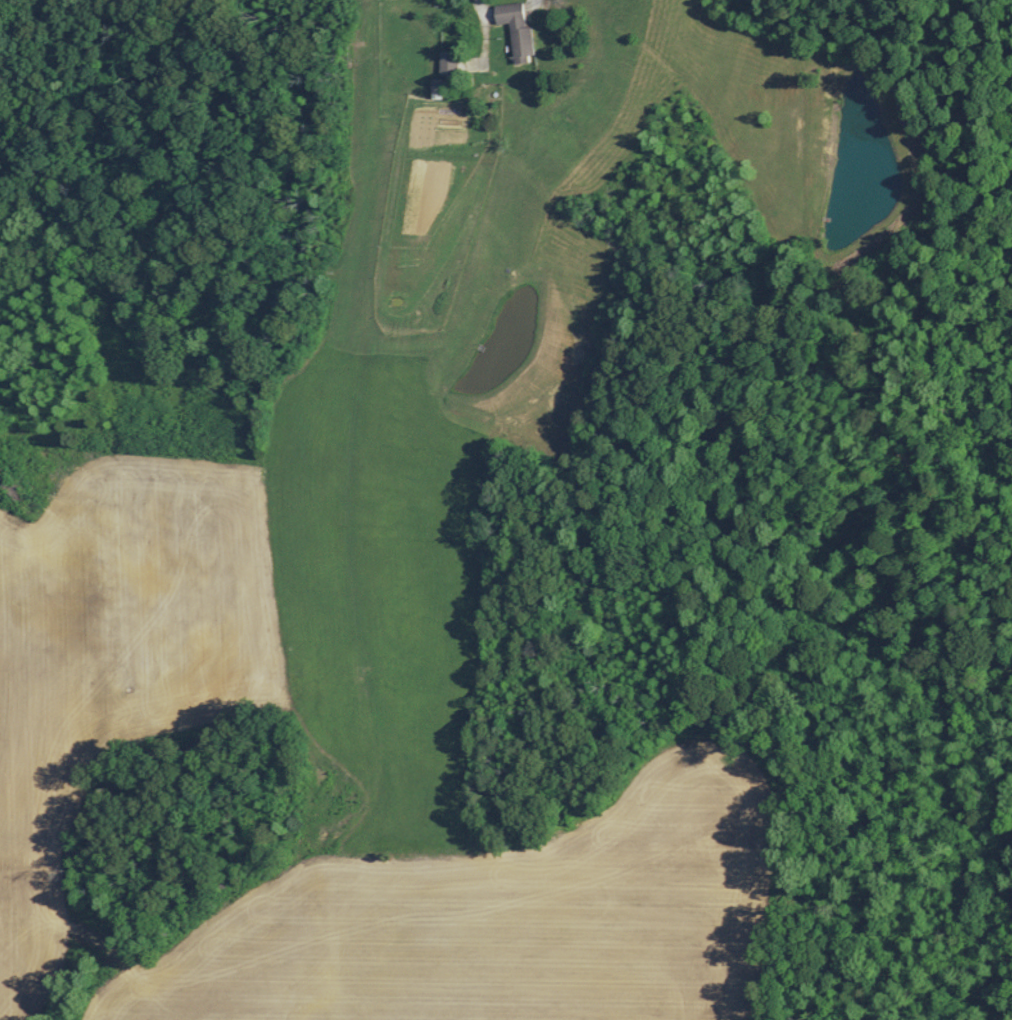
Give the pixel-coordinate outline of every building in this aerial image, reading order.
[(528,26),(523,27),(520,1),(491,3),(493,24),(507,22),(511,63),(531,61),(528,26)] [(455,51),(437,51),(437,73),(455,73),(455,51)]
